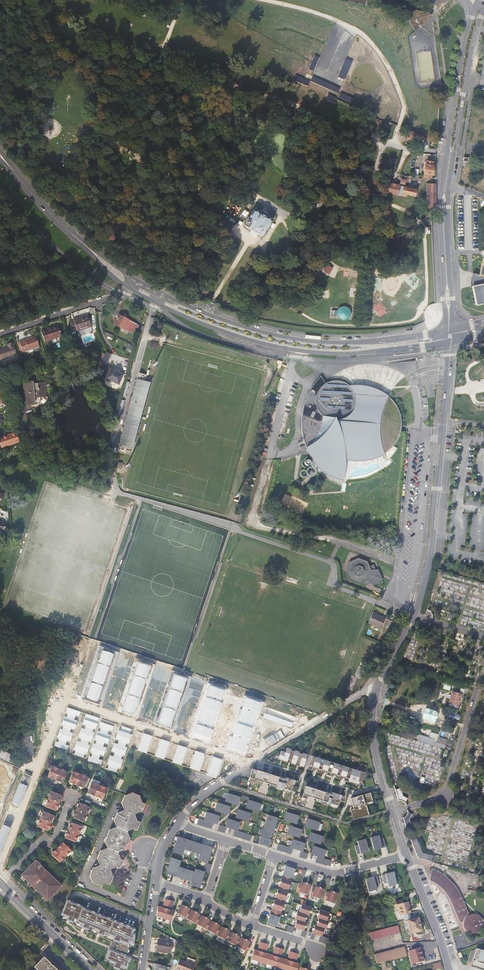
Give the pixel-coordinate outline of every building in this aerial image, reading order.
[(421,27),(422,26),(422,25),(430,19),(431,18),(432,17),(431,16),(431,15),(429,14),(428,14),(428,12),(408,9),(408,14),(409,20),(410,26),(413,32),(417,30),(416,28),(419,27),(419,28),(421,27)] [(422,26),(433,19),(434,18),(434,16),(434,15),(433,14),(432,13),(428,12),(428,14),(429,14),(431,15),(431,16),(432,17),(431,18),(430,19),(422,25),(422,26)] [(315,55),(309,69),(314,71),(320,57),(315,55)] [(346,58),(338,75),(345,78),(353,61),(346,58)] [(325,87),(327,83),(311,75),(309,80),(325,87)] [(353,103),(355,98),(341,93),(339,97),(353,103)] [(420,143),(423,137),(410,131),(407,138),(420,143)] [(433,162),(427,161),(424,177),(431,178),(433,162)] [(414,204),(415,205),(417,206),(417,202),(414,202),(416,189),(406,187),(409,176),(406,177),(402,175),(400,185),(385,182),(382,191),(398,195),(401,195),(401,196),(406,197),(404,202),(414,204)] [(427,212),(432,212),(436,211),(435,184),(427,184),(427,212)] [(263,234),(271,221),(254,211),(250,218),(249,217),(246,221),(247,221),(247,222),(245,225),(248,226),(249,226),(263,234)] [(477,304),(483,303),(483,258),(479,274),(478,275),(479,277),(476,278),(476,285),(473,285),(477,304)] [(333,268),(328,265),(324,271),(329,275),(333,268)] [(478,275),(479,274),(467,271),(466,272),(465,276),(464,280),(464,283),(465,287),(473,285),(476,285),(476,278),(479,277),(478,275)] [(332,310),(332,314),(337,314),(337,319),(351,319),(351,306),(338,306),(338,310),(332,310)] [(75,320),(71,322),(71,332),(78,330),(78,331),(91,327),(87,315),(74,319),(75,320)] [(119,316),(115,324),(133,333),(137,325),(119,316)] [(41,333),(45,345),(51,343),(50,340),(62,336),(58,326),(46,329),(47,331),(41,333)] [(20,342),(23,352),(39,347),(36,337),(20,342)] [(0,350),(0,358),(0,359),(16,354),(13,343),(7,345),(8,347),(0,350)] [(106,366),(112,354),(106,352),(105,354),(99,368),(104,370),(106,366)] [(99,368),(105,354),(103,353),(97,367),(99,368)] [(124,375),(119,373),(120,372),(116,370),(115,371),(110,369),(109,372),(106,379),(107,381),(110,382),(111,381),(119,385),(124,375)] [(397,439),(399,436),(400,432),(401,429),(401,426),(401,425),(401,421),(401,418),(400,414),(399,411),(397,407),(395,404),(393,401),(391,398),(387,396),(386,399),(384,402),(384,403),(380,403),(377,403),(375,403),(373,404),(372,405),(370,406),(364,406),(355,406),(355,405),(356,399),(352,389),(350,386),(342,381),(340,381),(338,381),(335,381),(333,381),(331,381),(329,381),(327,382),(325,383),(322,374),(316,380),(311,387),(307,395),(304,402),(302,410),(301,419),(301,427),(303,436),(309,451),(309,452),(313,458),(314,460),(318,465),(324,470),(331,476),(335,478),(343,480),(344,476),(345,466),(345,459),(352,460),(366,460),(373,458),(379,456),(385,452),(391,448),(393,446),(396,443),(397,439)] [(149,383),(139,380),(136,379),(119,445),(131,449),(149,383)] [(387,396),(377,390),(363,386),(342,381),(350,386),(352,389),(356,399),(355,405),(355,406),(364,406),(370,406),(372,405),(373,404),(375,403),(377,403),(380,403),(384,403),(384,402),(386,399),(387,396)] [(25,403),(34,403),(34,397),(47,396),(46,382),(33,383),(33,382),(24,383),(25,403)] [(0,438),(0,442),(2,448),(20,442),(17,433),(0,438)] [(371,585),(379,581),(374,578),(376,578),(373,570),(372,566),(368,567),(366,562),(357,558),(350,561),(346,571),(349,579),(358,583),(364,581),(365,585),(370,583),(371,585)] [(287,576),(285,582),(297,586),(299,580),(287,576)] [(373,612),(368,622),(381,628),(385,618),(376,614),(376,613),(373,612)] [(424,627),(419,626),(415,634),(422,636),(424,627)] [(83,694),(85,695),(101,647),(99,646),(83,694)] [(90,702),(101,706),(102,701),(100,700),(116,652),(101,647),(85,695),(83,694),(81,699),(90,702)] [(100,700),(102,701),(118,652),(116,652),(100,700)] [(119,706),(121,707),(137,659),(135,658),(119,706)] [(127,714),(137,718),(138,713),(137,712),(152,664),(137,659),(121,707),(119,706),(117,711),(127,714)] [(137,712),(138,713),(154,665),(152,664),(137,712)] [(155,719),(157,719),(173,671),(171,670),(155,719)] [(163,727),(173,730),(174,726),(172,725),(189,676),(173,671),(157,719),(155,719),(153,723),(163,727)] [(189,676),(172,725),(174,726),(191,677),(189,676)] [(207,683),(194,724),(196,724),(209,684),(207,683)] [(195,735),(194,737),(198,739),(205,741),(205,738),(210,740),(213,730),(211,729),(212,726),(220,703),(221,699),(224,689),(209,684),(196,724),(194,724),(191,733),(195,735)] [(460,692),(467,694),(469,687),(462,685),(460,692)] [(461,695),(452,692),(448,706),(457,709),(461,695)] [(242,751),(246,752),(249,742),(247,742),(261,701),(246,696),(242,706),(241,710),(233,733),(232,736),(230,736),(226,748),(233,750),(241,753),(242,751)] [(247,742),(249,742),(263,702),(261,701),(247,742)] [(220,703),(212,726),(214,727),(222,703),(220,703)] [(56,741),(54,746),(68,750),(69,746),(66,745),(67,740),(70,741),(73,733),(70,732),(71,728),(75,729),(77,721),(74,720),(76,715),(79,716),(80,712),(67,707),(66,712),(68,713),(67,717),(64,716),(61,725),(64,726),(62,730),(60,729),(57,737),(60,738),(58,742),(56,741)] [(231,733),(233,733),(241,710),(239,709),(231,733)] [(436,712),(426,709),(423,718),(434,722),(435,721),(435,720),(435,719),(436,719),(436,718),(437,717),(437,716),(436,715),(437,715),(437,714),(437,713),(436,712)] [(265,713),(263,717),(292,727),(293,723),(265,713)] [(88,715),(86,714),(83,724),(86,725),(85,729),(81,728),(78,736),(82,737),(80,742),(77,741),(74,749),(76,749),(74,754),(83,757),(85,753),(87,753),(90,745),(88,744),(89,740),(92,741),(94,732),(92,732),(93,728),(96,729),(99,718),(96,717),(92,716),(88,715)] [(114,726),(101,722),(99,726),(101,727),(100,732),(98,731),(95,739),(97,740),(96,744),(93,743),(91,751),(93,752),(91,756),(89,756),(87,760),(100,765),(102,760),(99,759),(100,755),(104,756),(106,747),(103,746),(104,743),(108,744),(111,735),(107,734),(109,730),(112,731),(114,726)] [(124,756),(127,747),(125,747),(126,742),(129,743),(132,735),(129,734),(131,729),(130,729),(128,728),(126,727),(124,727),(122,726),(120,731),(119,730),(116,739),(119,740),(118,744),(114,743),(112,751),(115,752),(114,756),(110,755),(107,763),(109,764),(107,769),(117,772),(118,767),(120,768),(123,760),(121,759),(122,755),(124,756)] [(281,730),(267,737),(271,744),(284,736),(281,730)] [(419,735),(417,741),(439,748),(440,744),(436,743),(438,734),(431,732),(429,738),(419,735)] [(144,734),(143,733),(137,750),(146,753),(152,736),(150,736),(144,734)] [(162,740),(161,739),(155,756),(164,759),(169,742),(168,742),(162,740)] [(180,746),(178,745),(172,762),(181,765),(187,748),(185,747),(180,746)] [(303,767),(307,754),(303,753),(302,754),(299,753),(299,752),(295,750),(294,751),(290,750),(291,749),(286,747),(285,752),(281,750),(278,759),(287,762),(288,759),(291,760),(290,763),(295,764),(296,761),(300,763),(299,766),(303,767)] [(197,751),(195,751),(190,768),(199,771),(204,754),(203,753),(197,751)] [(365,772),(312,756),(308,769),(312,770),(313,767),(318,768),(317,770),(316,771),(321,773),(322,770),(327,771),(326,773),(325,774),(331,776),(331,773),(336,774),(335,776),(334,777),(340,779),(341,776),(345,777),(344,779),(344,780),(361,785),(361,784),(362,784),(362,783),(365,772)] [(214,757),(213,757),(207,774),(216,777),(222,760),(220,759),(214,757)] [(51,766),(47,777),(52,779),(54,780),(58,769),(51,766)] [(256,770),(252,768),(251,773),(249,777),(251,778),(247,790),(262,795),(263,791),(266,792),(268,786),(267,786),(268,783),(292,791),(294,785),(299,787),(300,782),(285,777),(284,779),(278,777),(268,774),(256,770)] [(66,772),(58,769),(54,780),(56,780),(62,783),(63,780),(66,772)] [(74,772),(70,783),(76,785),(80,774),(74,772)] [(87,777),(80,774),(76,785),(79,787),(83,788),(87,777)] [(23,775),(12,803),(19,806),(22,798),(30,778),(23,775)] [(92,783),(89,790),(88,793),(89,793),(89,794),(92,795),(90,794),(95,796),(99,786),(92,783)] [(106,789),(99,786),(95,796),(99,797),(98,797),(98,798),(101,799),(101,798),(102,799),(106,789)] [(325,792),(305,786),(302,797),(299,796),(296,806),(309,810),(310,806),(313,807),(315,801),(314,800),(314,798),(338,806),(340,800),(345,802),(346,797),(331,792),(331,794),(325,792)] [(51,791),(48,799),(58,803),(59,801),(62,795),(51,791)] [(129,791),(128,792),(123,794),(122,794),(119,802),(119,803),(122,808),(122,810),(116,812),(115,812),(112,820),(113,821),(115,825),(115,826),(109,829),(108,829),(104,841),(107,847),(107,848),(101,850),(100,850),(97,858),(98,859),(100,864),(100,865),(94,868),(93,868),(90,876),(91,876),(93,881),(93,882),(101,885),(102,885),(107,882),(111,883),(114,875),(111,869),(117,866),(120,867),(124,859),(120,858),(118,852),(123,849),(124,849),(129,837),(126,831),(132,828),(135,829),(138,821),(135,820),(132,813),(139,810),(140,810),(143,802),(140,801),(137,794),(129,791)] [(373,801),(370,792),(350,798),(354,809),(351,810),(354,819),(366,816),(365,812),(368,811),(366,805),(365,805),(365,803),(373,801)] [(228,793),(225,801),(236,805),(238,801),(239,797),(228,793)] [(45,806),(55,810),(57,806),(58,803),(48,799),(45,806)] [(248,805),(247,808),(258,812),(261,804),(250,800),(248,805)] [(89,807),(79,803),(77,807),(76,810),(86,814),(89,807)] [(217,803),(215,811),(226,814),(227,810),(229,806),(217,803)] [(83,823),(86,814),(76,810),(75,812),(72,819),(83,823)] [(238,814),(237,817),(248,821),(250,813),(239,810),(238,814)] [(44,811),(40,819),(51,823),(52,821),(54,815),(44,811)] [(218,816),(207,812),(205,820),(213,823),(216,823),(217,820),(218,816)] [(286,812),(284,820),(295,823),(297,818),(298,816),(286,812)] [(406,817),(403,818),(405,822),(410,821),(409,819),(412,814),(408,812),(406,817)] [(268,815),(266,822),(275,825),(276,822),(277,818),(268,815)] [(199,818),(197,824),(211,829),(213,823),(205,820),(199,818)] [(45,831),(46,830),(48,831),(51,823),(40,819),(37,826),(42,828),(41,830),(44,833),(45,831)] [(228,823),(226,827),(235,830),(237,830),(240,823),(229,819),(228,823)] [(308,823),(307,827),(318,831),(321,823),(310,819),(308,823)] [(81,827),(70,822),(68,829),(67,830),(78,834),(81,827)] [(263,829),(272,832),(274,828),(275,825),(266,822),(263,829)] [(3,823),(0,830),(0,852),(6,837),(11,826),(3,823)] [(217,831),(225,833),(226,827),(219,825),(217,831)] [(290,826),(287,834),(298,837),(300,833),(301,829),(290,826)] [(263,829),(261,836),(270,839),(271,835),(272,832),(263,829)] [(75,842),(78,834),(67,830),(66,833),(65,837),(75,842)] [(237,830),(235,830),(233,836),(250,841),(252,835),(237,830)] [(310,837),(309,841),(320,844),(323,837),(312,833),(310,837)] [(382,848),(387,847),(384,838),(380,839),(379,835),(371,838),(374,849),(382,847),(382,848)] [(261,836),(259,844),(268,847),(269,841),(270,839),(261,836)] [(174,852),(174,853),(182,855),(184,849),(200,854),(198,860),(206,863),(211,847),(203,844),(202,846),(201,845),(201,846),(195,844),(194,843),(188,842),(188,841),(187,841),(187,839),(179,837),(179,838),(177,844),(176,846),(174,852)] [(417,838),(411,840),(418,858),(431,862),(432,856),(423,853),(421,848),(423,847),(421,842),(418,843),(417,838)] [(293,839),(290,847),(293,848),(301,851),(303,847),(304,843),(293,839)] [(355,846),(357,854),(361,853),(361,852),(369,850),(366,839),(358,841),(359,845),(355,846)] [(71,850),(62,843),(60,847),(59,847),(58,849),(66,856),(71,850)] [(278,844),(277,850),(291,854),(293,848),(290,847),(278,844)] [(313,850),(312,854),(317,856),(323,858),(325,850),(314,847),(313,850)] [(61,862),(66,856),(58,849),(56,851),(52,855),(61,862)] [(301,851),(299,857),(306,859),(308,853),(301,851)] [(317,856),(316,862),(330,867),(332,861),(323,858),(317,856)] [(181,861),(172,858),(172,859),(170,865),(169,867),(168,873),(167,873),(167,874),(175,877),(176,875),(177,876),(177,875),(183,877),(185,878),(191,880),(190,880),(192,880),(190,885),(198,888),(199,887),(198,887),(200,881),(201,881),(201,878),(203,872),(203,873),(203,872),(195,869),(194,872),(179,867),(181,861)] [(47,901),(61,886),(35,861),(21,876),(47,901)] [(286,864),(282,875),(284,875),(292,878),(295,870),(293,870),(294,867),(286,864)] [(463,920),(465,921),(466,918),(468,916),(471,915),(463,896),(462,894),(461,892),(460,890),(457,885),(456,883),(454,882),(453,880),(451,879),(448,876),(445,874),(443,873),(441,872),(439,871),(431,868),(431,880),(434,881),(438,883),(440,885),(443,887),(445,889),(446,890),(449,894),(451,896),(452,898),(453,900),(454,902),(461,921),(463,921),(463,920)] [(389,886),(397,884),(394,873),(386,875),(386,874),(382,875),(384,883),(388,882),(389,886)] [(366,880),(369,892),(377,889),(376,885),(380,884),(378,876),(374,877),(374,878),(366,880)] [(280,886),(289,889),(291,881),(283,879),(281,878),(281,880),(280,885),(279,885),(279,886),(280,886)] [(299,883),(296,891),(307,895),(310,885),(309,884),(304,883),(304,882),(302,882),(302,884),(299,883)] [(313,887),(310,896),(321,899),(324,889),(323,889),(317,887),(316,886),(316,888),(313,887)] [(277,897),(285,900),(288,892),(279,889),(278,889),(278,890),(278,891),(276,896),(276,897),(277,897)] [(327,892),(324,900),(335,903),(338,893),(337,893),(336,893),(331,891),(330,891),(329,893),(327,892)] [(134,944),(135,933),(133,932),(135,928),(82,907),(82,906),(67,899),(61,913),(64,915),(63,916),(66,917),(66,918),(73,921),(74,918),(76,919),(76,920),(79,921),(79,923),(83,925),(82,926),(88,929),(89,927),(90,925),(95,928),(94,929),(98,931),(98,933),(104,935),(104,933),(105,932),(110,934),(110,936),(114,937),(113,939),(117,941),(119,941),(115,950),(114,950),(109,948),(105,958),(110,960),(109,962),(115,964),(114,966),(119,969),(120,966),(127,969),(131,957),(127,956),(126,955),(130,945),(129,945),(130,942),(132,943),(134,944)] [(165,899),(163,906),(171,908),(174,902),(165,899)] [(411,913),(408,901),(403,902),(402,899),(395,901),(393,904),(394,906),(396,908),(399,907),(401,915),(411,913)] [(273,908),(282,911),(284,903),(276,900),(274,900),(274,901),(273,907),(272,906),(272,908),(273,908)] [(177,914),(184,917),(189,909),(189,908),(188,908),(183,905),(182,905),(177,914)] [(311,909),(311,908),(302,905),(299,912),(307,915),(309,915),(309,914),(311,909)] [(156,916),(171,921),(174,911),(171,910),(171,908),(163,906),(163,908),(158,906),(156,916)] [(280,917),(282,911),(273,908),(271,915),(280,917)] [(187,919),(194,923),(199,915),(199,914),(198,913),(198,914),(193,911),(192,910),(192,911),(187,919)] [(329,913),(320,910),(319,912),(318,917),(317,918),(319,919),(327,921),(329,913)] [(307,916),(307,915),(299,912),(298,911),(295,919),(297,920),(305,922),(305,921),(307,916)] [(271,915),(270,914),(267,925),(275,927),(276,924),(277,925),(280,917),(271,915)] [(466,918),(465,921),(464,922),(465,923),(466,925),(467,926),(468,928),(468,930),(467,932),(469,933),(471,934),(473,934),(475,934),(477,933),(479,932),(481,931),(482,929),(483,927),(483,925),(483,923),(483,921),(482,919),(481,917),(479,916),(477,915),(475,914),(473,914),(471,915),(468,916),(466,918)] [(197,925),(204,928),(209,920),(208,919),(203,917),(203,916),(202,916),(202,917),(197,925)] [(422,930),(419,917),(404,920),(408,934),(422,930)] [(317,925),(317,926),(324,928),(324,929),(326,929),(329,921),(327,921),(319,919),(319,920),(317,925)] [(303,930),(304,930),(305,929),(304,929),(306,924),(307,923),(305,922),(297,920),(294,927),(303,930)] [(213,922),(212,921),(212,922),(207,930),(214,934),(219,926),(219,925),(218,924),(218,925),(213,922)] [(313,932),(312,933),(315,934),(321,936),(322,936),(324,929),(324,928),(317,926),(315,925),(314,926),(315,926),(313,932)] [(386,936),(400,933),(398,925),(384,929),(386,936)] [(217,936),(224,939),(229,931),(228,930),(223,928),(223,927),(222,927),(222,928),(217,936)] [(375,939),(386,936),(384,929),(373,932),(375,939)] [(227,941),(234,945),(239,937),(239,936),(238,935),(238,936),(233,933),(232,932),(232,933),(227,941)] [(237,947),(244,950),(249,943),(249,942),(248,941),(243,939),(243,938),(242,938),(242,939),(237,947)] [(159,940),(157,951),(166,952),(170,953),(172,942),(159,940)] [(404,947),(390,951),(392,960),(406,956),(404,947)] [(421,948),(409,951),(412,964),(424,961),(421,948)] [(481,950),(476,948),(475,953),(470,966),(474,968),(482,969),(483,969),(483,951),(481,950)] [(259,961),(262,950),(258,949),(258,951),(254,950),(251,959),(259,961)] [(267,951),(262,950),(259,961),(266,964),(269,954),(266,953),(267,951)] [(390,951),(375,954),(377,964),(392,960),(390,951)] [(273,955),(269,954),(266,964),(274,966),(277,955),(273,953),(273,955)] [(281,956),(277,955),(274,966),(281,968),(284,959),(281,958),(281,956)] [(50,962),(44,956),(34,967),(38,969),(58,969),(53,966),(53,965),(52,966),(50,963),(50,962)] [(284,959),(281,968),(286,969),(289,969),(292,960),(288,958),(287,960),(284,959)] [(176,969),(177,969),(192,969),(194,965),(180,959),(176,969)] [(292,960),(289,969),(297,969),(299,964),(296,963),(296,961),(292,960)] [(440,962),(432,964),(433,969),(435,969),(442,968),(440,962)]
